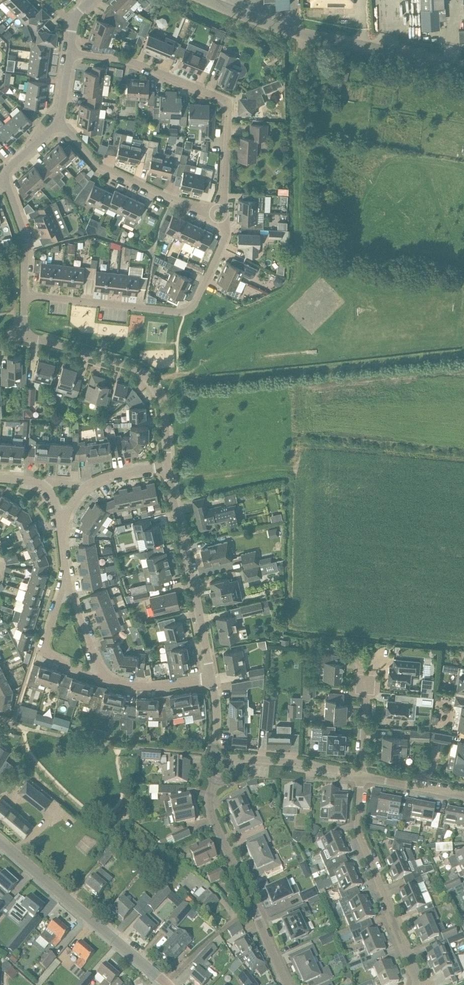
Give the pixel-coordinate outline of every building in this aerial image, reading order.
[(2,0),(10,8),(18,0),(3,0),(2,0)] [(28,0),(18,0),(10,8),(18,16),(31,3),(28,0)] [(129,7),(123,0),(108,0),(108,1),(118,11),(112,16),(123,23),(134,11),(133,10),(129,7)] [(133,10),(140,2),(145,7),(149,2),(147,0),(123,0),(129,7),(133,10)] [(420,9),(421,9),(422,29),(439,29),(438,8),(444,8),(444,0),(420,0),(420,9)] [(38,10),(31,3),(18,16),(26,23),(38,10)] [(42,6),(38,10),(29,21),(36,28),(50,15),(42,6)] [(129,26),(123,23),(112,16),(110,23),(96,18),(93,29),(111,36),(113,30),(120,32),(121,29),(127,31),(129,26)] [(223,38),(225,31),(216,28),(213,34),(223,38)] [(8,29),(3,34),(8,39),(13,34),(8,29)] [(108,46),(111,36),(93,29),(89,39),(102,44),(100,51),(114,53),(116,48),(108,46)] [(55,44),(57,32),(37,30),(36,40),(51,42),(50,43),(55,44)] [(168,58),(176,40),(166,36),(164,40),(149,33),(142,49),(159,56),(160,54),(168,58)] [(36,40),(32,39),(30,52),(49,54),(50,43),(51,42),(36,40)] [(206,54),(215,58),(221,43),(212,40),(206,54)] [(206,57),(186,49),(179,65),(193,70),(194,69),(200,72),(206,57)] [(237,56),(222,50),(215,66),(223,69),(218,80),(233,87),(237,76),(239,77),(243,76),(245,74),(247,71),(246,67),(244,64),(235,60),(237,56)] [(49,54),(30,52),(29,62),(47,65),(49,54)] [(47,65),(29,62),(27,72),(46,75),(47,65)] [(106,67),(93,65),(92,72),(85,71),(83,81),(103,84),(109,85),(110,75),(105,74),(106,67)] [(247,96),(247,98),(245,98),(245,100),(239,100),(239,114),(255,114),(255,107),(265,103),(261,93),(260,90),(264,88),(264,91),(266,93),(279,88),(278,88),(283,85),(280,77),(245,91),(247,96)] [(137,99),(138,79),(128,78),(127,92),(120,92),(119,104),(126,104),(126,98),(137,99)] [(149,79),(138,79),(137,99),(148,99),(148,103),(154,104),(155,90),(149,90),(149,79)] [(47,83),(28,80),(27,92),(45,95),(47,83)] [(102,93),(103,84),(83,81),(82,91),(89,92),(88,98),(102,100),(103,93),(102,93)] [(4,86),(1,89),(5,92),(9,88),(10,84),(4,83),(4,86)] [(154,105),(152,130),(159,130),(160,114),(170,115),(171,91),(166,91),(166,95),(160,95),(160,105),(154,105)] [(177,91),(171,91),(170,115),(180,115),(180,123),(187,124),(187,108),(181,108),(182,96),(177,96),(177,91)] [(45,95),(27,92),(25,104),(43,107),(45,95)] [(102,100),(88,98),(87,105),(80,104),(79,114),(99,117),(100,107),(101,107),(102,100)] [(209,104),(190,103),(189,120),(202,121),(201,139),(213,139),(215,109),(209,108),(209,104)] [(21,108),(13,116),(24,129),(32,121),(21,108)] [(99,117),(79,114),(77,124),(85,125),(84,132),(102,134),(104,118),(99,117)] [(13,116),(4,123),(16,136),(24,129),(13,116)] [(1,136),(8,143),(16,136),(4,123),(1,119),(0,120),(0,135),(1,136)] [(267,125),(251,124),(250,137),(239,137),(239,142),(237,142),(237,145),(239,145),(238,159),(249,160),(249,159),(255,159),(256,139),(266,139),(267,125)] [(132,137),(133,135),(116,131),(113,144),(119,145),(116,159),(126,161),(131,141),(132,137)] [(126,161),(137,164),(140,150),(146,152),(148,145),(149,139),(143,138),(143,139),(139,138),(132,137),(131,141),(126,161)] [(105,155),(108,145),(100,142),(97,152),(105,155)] [(59,144),(51,150),(65,165),(71,159),(76,164),(81,159),(69,145),(64,149),(59,144)] [(154,147),(148,145),(146,152),(145,157),(151,159),(148,173),(158,175),(164,152),(158,151),(157,148),(154,148),(154,147)] [(183,146),(177,145),(175,151),(173,151),(169,155),(170,153),(164,152),(158,175),(169,178),(173,164),(179,165),(181,153),(183,146)] [(60,169),(65,165),(51,150),(43,158),(48,163),(43,167),(57,182),(61,186),(65,182),(61,177),(65,174),(60,169)] [(179,165),(177,174),(183,175),(179,189),(190,192),(195,172),(189,171),(190,164),(186,163),(188,154),(182,153),(181,153),(179,165)] [(57,182),(43,167),(39,171),(34,166),(26,173),(40,188),(44,184),(46,186),(48,187),(50,187),(51,187),(57,182)] [(200,173),(195,172),(190,192),(201,194),(204,181),(210,182),(213,170),(202,167),(200,173)] [(40,188),(26,173),(19,180),(23,185),(19,189),(28,200),(33,195),(32,195),(40,188)] [(78,181),(84,187),(89,179),(84,175),(78,181)] [(74,188),(79,191),(83,187),(78,183),(74,188)] [(95,205),(103,189),(93,184),(91,190),(84,187),(74,200),(83,206),(86,201),(95,205)] [(106,210),(113,193),(103,189),(95,205),(106,210)] [(115,190),(113,193),(107,206),(117,211),(125,194),(115,190)] [(265,194),(253,193),(252,200),(238,199),(238,209),(264,211),(265,194)] [(117,211),(127,215),(135,199),(125,194),(117,211)] [(124,221),(134,226),(145,203),(135,199),(127,215),(124,221)] [(41,214),(34,217),(38,227),(56,219),(63,216),(56,201),(50,203),(47,205),(38,209),(41,214)] [(263,221),(264,211),(238,209),(237,221),(251,222),(251,228),(264,229),(264,221),(263,221)] [(183,219),(173,214),(165,231),(159,228),(158,237),(163,239),(166,232),(175,236),(183,219)] [(56,219),(38,227),(42,236),(49,233),(52,240),(53,240),(61,236),(64,235),(70,233),(63,216),(56,219)] [(193,223),(183,219),(175,236),(185,240),(193,223)] [(98,227),(88,223),(86,228),(88,233),(95,232),(98,227)] [(121,227),(112,223),(108,234),(116,237),(121,227)] [(182,248),(192,252),(195,245),(203,228),(193,223),(185,240),(182,248)] [(109,228),(99,224),(98,227),(95,232),(106,236),(109,228)] [(79,226),(76,232),(83,235),(85,229),(79,226)] [(213,233),(203,228),(195,245),(205,249),(213,233)] [(269,238),(281,238),(281,229),(269,229),(269,238)] [(260,246),(261,234),(239,233),(238,245),(246,246),(246,254),(258,255),(258,246),(260,246)] [(213,250),(208,248),(203,258),(208,260),(213,250)] [(155,255),(154,261),(159,264),(162,258),(155,255)] [(177,257),(174,263),(182,267),(184,268),(187,261),(177,257)] [(42,259),(35,258),(33,271),(40,272),(39,281),(50,282),(52,263),(41,262),(42,259)] [(204,268),(188,261),(186,265),(202,272),(204,268)] [(258,269),(241,261),(239,267),(226,261),(222,271),(240,279),(242,273),(249,277),(250,277),(251,277),(253,276),(254,275),(258,269)] [(174,263),(171,262),(167,271),(171,273),(168,279),(188,288),(193,279),(180,273),(182,267),(174,263)] [(63,265),(52,263),(50,282),(61,283),(63,265)] [(74,266),(63,265),(61,283),(71,285),(74,266)] [(84,267),(74,266),(71,285),(82,286),(84,267)] [(107,272),(96,271),(94,289),(105,291),(107,272)] [(235,289),(240,279),(222,271),(217,281),(230,287),(227,293),(239,298),(242,292),(235,289)] [(118,273),(107,272),(105,291),(116,292),(118,273)] [(129,274),(118,273),(116,292),(126,293),(129,274)] [(139,275),(129,274),(126,293),(137,294),(139,275)] [(274,281),(275,284),(278,285),(281,284),(282,281),(281,278),(278,276),(275,278),(274,281)] [(188,288),(168,279),(164,286),(161,284),(157,293),(168,299),(171,293),(183,299),(188,288)] [(147,301),(156,302),(156,297),(148,293),(147,301)] [(21,356),(7,356),(8,370),(2,370),(2,385),(14,385),(14,376),(22,375),(21,356)] [(50,381),(55,363),(39,359),(33,380),(40,382),(41,378),(50,381)] [(77,370),(63,365),(57,384),(68,388),(66,394),(76,397),(81,379),(75,377),(77,370)] [(106,378),(92,374),(89,384),(84,400),(97,404),(98,400),(106,403),(111,387),(108,387),(109,386),(104,384),(106,378)] [(120,380),(117,379),(112,396),(126,400),(127,403),(138,395),(134,389),(133,389),(130,385),(128,384),(119,382),(120,380)] [(35,388),(26,387),(25,403),(34,404),(35,388)] [(142,399),(138,395),(127,403),(129,405),(129,419),(148,418),(148,416),(146,416),(145,406),(144,404),(141,400),(142,399)] [(103,419),(105,420),(111,415),(106,411),(103,419)] [(129,435),(121,437),(124,454),(140,452),(142,450),(139,447),(143,442),(146,445),(148,443),(148,426),(130,426),(130,434),(129,435)] [(36,447),(29,446),(28,460),(35,461),(35,458),(47,459),(48,442),(49,435),(43,434),(43,438),(44,440),(44,442),(36,441),(36,447)] [(112,455),(118,454),(116,438),(107,439),(106,435),(96,436),(97,441),(100,458),(112,457),(112,455)] [(66,463),(66,461),(71,461),(72,459),(79,460),(80,460),(78,443),(73,441),(73,444),(61,443),(59,460),(59,462),(66,463)] [(100,458),(97,441),(85,443),(85,441),(78,443),(80,460),(87,459),(88,461),(100,458)] [(12,443),(0,442),(0,459),(10,460),(12,443)] [(59,460),(61,443),(48,442),(47,459),(59,460)] [(23,461),(24,444),(12,443),(10,460),(23,461)] [(158,501),(155,482),(146,484),(147,487),(141,488),(146,512),(147,511),(146,505),(155,504),(156,509),(161,508),(160,501),(158,501)] [(146,512),(141,488),(141,485),(133,487),(133,490),(128,491),(131,508),(141,506),(142,512),(146,512)] [(131,508),(128,491),(127,488),(119,489),(119,493),(114,494),(115,502),(109,504),(113,511),(117,509),(117,511),(131,508)] [(237,501),(235,492),(224,495),(227,503),(237,501)] [(11,500),(1,495),(0,497),(0,512),(3,514),(11,500)] [(240,523),(235,504),(222,507),(221,506),(207,509),(204,497),(193,500),(199,529),(211,527),(210,524),(220,522),(219,520),(226,519),(228,526),(240,523)] [(13,519),(20,508),(21,505),(11,500),(3,514),(13,519)] [(89,506),(85,512),(101,524),(110,512),(113,511),(109,504),(103,507),(96,502),(92,507),(89,506)] [(18,523),(20,528),(33,523),(29,513),(20,508),(13,519),(18,523)] [(93,535),(101,524),(85,512),(80,519),(83,521),(80,526),(86,530),(87,537),(94,539),(93,535)] [(163,539),(159,524),(151,526),(149,520),(133,524),(137,537),(145,535),(147,543),(163,539)] [(15,530),(19,540),(24,538),(39,532),(35,522),(33,523),(20,528),(15,530)] [(24,538),(28,548),(43,542),(41,537),(39,532),(24,538)] [(94,539),(87,537),(87,544),(78,546),(79,552),(76,552),(78,560),(81,560),(98,557),(95,543),(94,543),(94,539)] [(28,548),(32,558),(45,553),(47,552),(43,542),(28,548)] [(231,560),(227,542),(214,545),(214,546),(201,549),(205,566),(231,560)] [(143,567),(144,570),(169,564),(166,552),(154,554),(153,548),(133,553),(134,558),(140,557),(141,559),(147,557),(149,565),(143,567)] [(258,564),(255,551),(241,554),(244,568),(258,564)] [(32,569),(47,574),(45,573),(48,563),(45,553),(32,558),(34,563),(32,569)] [(100,567),(98,557),(81,560),(82,565),(79,566),(80,574),(83,574),(115,568),(115,564),(106,566),(100,567)] [(260,564),(259,564),(262,574),(276,571),(274,561),(272,561),(260,564)] [(172,577),(169,564),(144,570),(147,583),(146,583),(148,590),(162,587),(160,580),(172,577)] [(259,566),(243,570),(245,581),(262,577),(259,566)] [(44,584),(47,574),(32,569),(29,579),(44,584)] [(83,574),(84,579),(81,580),(83,588),(102,585),(102,586),(109,585),(108,579),(102,581),(100,571),(83,574)] [(210,582),(212,589),(211,589),(214,603),(223,601),(224,603),(241,599),(237,579),(229,581),(228,578),(210,582)] [(41,594),(44,584),(29,579),(26,589),(41,594)] [(110,598),(106,588),(90,594),(93,600),(90,601),(92,609),(96,608),(117,600),(116,596),(110,598)] [(38,605),(41,594),(26,589),(22,600),(38,605)] [(148,598),(147,591),(135,593),(133,593),(135,600),(148,598)] [(179,608),(175,591),(150,597),(154,614),(179,608)] [(40,605),(38,605),(22,600),(24,601),(21,611),(36,616),(40,605)] [(118,601),(117,600),(96,608),(98,613),(95,614),(97,622),(101,621),(122,613),(121,609),(115,611),(112,603),(118,601)] [(268,600),(241,606),(243,616),(263,611),(262,608),(269,607),(268,600)] [(1,608),(2,609),(12,612),(13,608),(0,604),(0,608),(1,608)] [(36,616),(21,611),(18,621),(20,622),(33,626),(36,616)] [(123,614),(122,613),(101,621),(103,626),(100,627),(102,635),(121,628),(121,629),(128,627),(126,622),(119,624),(116,616),(123,614)] [(217,619),(221,641),(239,638),(235,615),(217,619)] [(132,617),(125,620),(126,622),(128,627),(129,626),(135,624),(132,617)] [(175,636),(185,634),(181,621),(175,622),(174,617),(158,621),(160,630),(164,629),(167,639),(164,639),(165,643),(177,641),(175,636)] [(33,626),(20,622),(18,628),(22,629),(17,645),(28,648),(33,633),(31,632),(33,626)] [(135,624),(129,626),(134,640),(139,634),(136,624),(135,624)] [(121,639),(118,633),(106,637),(108,643),(106,644),(108,648),(104,650),(106,657),(110,655),(114,665),(123,654),(118,640),(121,639)] [(164,643),(166,654),(167,661),(189,657),(187,646),(178,647),(177,641),(165,643),(164,643)] [(237,673),(246,671),(242,650),(223,653),(227,672),(236,670),(237,673)] [(138,655),(123,654),(114,665),(114,666),(126,667),(125,671),(132,672),(133,668),(137,668),(138,666),(144,666),(145,653),(138,652),(138,655)] [(320,652),(319,665),(322,665),(327,671),(326,679),(335,680),(337,682),(338,680),(341,680),(342,670),(344,668),(340,664),(345,660),(345,655),(346,655),(345,655),(335,654),(326,653),(320,652)] [(187,668),(191,668),(189,657),(167,661),(166,661),(167,667),(168,667),(170,677),(188,674),(187,668)] [(389,667),(388,681),(395,682),(395,687),(409,689),(409,684),(410,676),(418,677),(419,670),(420,664),(420,662),(412,661),(402,660),(402,662),(401,668),(389,667)] [(443,664),(442,670),(458,673),(459,666),(443,664)] [(37,673),(31,671),(27,684),(38,687),(39,682),(45,684),(50,668),(40,665),(37,673)] [(263,676),(264,667),(249,670),(250,679),(263,676)] [(61,672),(50,668),(45,684),(51,686),(50,691),(54,692),(53,695),(59,697),(63,685),(57,683),(61,672)] [(4,674),(0,676),(0,692),(12,690),(4,674)] [(59,697),(58,703),(62,704),(63,698),(68,700),(70,705),(74,706),(77,697),(78,697),(82,682),(72,678),(69,686),(63,685),(59,697)] [(434,679),(422,678),(420,695),(432,696),(434,679)] [(93,685),(82,682),(78,697),(83,699),(82,704),(92,707),(96,695),(90,693),(93,685)] [(315,695),(316,684),(304,684),(304,697),(310,698),(310,695),(315,695)] [(254,713),(253,708),(249,706),(249,698),(245,698),(245,688),(231,688),(231,692),(232,695),(233,695),(233,698),(229,698),(230,714),(243,713),(254,713)] [(0,692),(0,706),(9,708),(12,690),(0,692)] [(103,697),(96,695),(92,707),(93,707),(92,710),(102,712),(102,714),(103,715),(107,716),(109,715),(110,714),(115,693),(104,690),(103,697)] [(191,692),(180,694),(184,715),(192,714),(193,719),(206,716),(205,705),(200,706),(197,692),(191,693),(191,692)] [(343,708),(344,693),(329,692),(328,699),(326,699),(325,716),(333,716),(333,720),(346,721),(346,713),(349,708),(343,708)] [(126,695),(115,693),(110,714),(111,716),(113,717),(117,718),(119,717),(121,716),(127,718),(130,705),(124,704),(126,695)] [(171,704),(164,706),(166,718),(184,715),(180,694),(169,696),(171,704)] [(416,704),(417,695),(400,694),(399,702),(387,700),(386,715),(400,716),(400,718),(407,718),(409,703),(416,704)] [(433,697),(417,695),(416,704),(433,705),(433,697)] [(455,695),(454,705),(462,706),(458,728),(463,729),(463,697),(455,695)] [(291,696),(291,703),(296,703),(295,717),(302,717),(303,697),(291,696)] [(136,707),(130,705),(127,718),(133,719),(136,719),(138,719),(139,721),(140,721),(144,721),(146,721),(147,719),(148,698),(136,698),(136,707)] [(166,718),(164,706),(158,707),(159,698),(148,698),(147,719),(158,719),(166,718)] [(261,726),(272,727),(273,716),(273,708),(274,699),(264,699),(261,726)] [(33,723),(34,716),(18,713),(17,720),(33,723)] [(232,732),(246,732),(246,722),(243,722),(243,713),(230,714),(230,728),(232,728),(232,732)] [(63,718),(54,715),(52,724),(51,726),(60,728),(63,718)] [(268,736),(267,746),(290,747),(290,733),(290,726),(277,725),(277,733),(268,732),(268,736)] [(334,726),(313,725),(313,730),(321,730),(321,733),(322,733),(321,738),(319,738),(318,748),(327,749),(327,750),(344,751),(344,748),(346,748),(347,742),(344,741),(345,734),(333,733),(334,726)] [(429,739),(430,730),(429,730),(426,730),(411,729),(410,739),(429,740),(429,739)] [(451,734),(436,731),(434,740),(450,743),(451,734)] [(231,746),(246,747),(247,738),(232,736),(231,746)] [(196,741),(195,746),(202,747),(204,739),(199,737),(196,741)] [(407,738),(383,737),(382,757),(406,758),(407,738)] [(458,742),(453,770),(463,772),(463,743),(458,742)] [(10,751),(0,745),(0,766),(10,751)] [(137,757),(137,759),(142,760),(160,761),(160,753),(142,752),(137,751),(137,752),(137,757)] [(190,762),(170,762),(170,774),(165,774),(165,783),(187,783),(187,770),(189,770),(190,762)] [(51,800),(27,781),(18,792),(43,811),(51,800)] [(158,786),(158,794),(175,795),(175,787),(158,786)] [(295,810),(300,810),(300,809),(310,809),(311,795),(301,795),(301,788),(285,788),(284,809),(284,816),(295,817),(295,810)] [(251,800),(246,789),(230,796),(232,802),(227,804),(232,816),(248,809),(245,802),(251,800)] [(339,791),(322,790),(321,810),(329,810),(329,821),(346,822),(346,807),(348,794),(339,794),(339,791)] [(371,798),(367,817),(376,818),(376,817),(387,819),(390,799),(391,796),(386,796),(386,795),(380,794),(379,800),(371,798)] [(189,796),(164,801),(166,814),(172,813),(192,808),(189,796)] [(395,800),(390,799),(387,819),(386,821),(393,822),(393,821),(397,822),(403,823),(406,809),(400,808),(402,798),(396,797),(395,800)] [(2,798),(0,800),(0,819),(8,826),(9,824),(14,828),(12,830),(22,839),(34,826),(2,798)] [(412,810),(406,809),(403,823),(410,825),(410,823),(415,824),(416,820),(421,821),(424,805),(419,804),(420,802),(414,801),(412,810)] [(431,828),(437,830),(440,815),(434,814),(436,804),(430,803),(429,806),(424,805),(421,821),(426,822),(425,827),(431,828)] [(444,826),(455,828),(458,811),(453,810),(454,808),(448,807),(446,816),(440,815),(437,830),(436,834),(443,835),(443,831),(444,831),(444,826)] [(192,808),(172,813),(175,825),(195,821),(192,808)] [(251,815),(248,809),(232,816),(229,817),(235,829),(243,826),(246,832),(262,824),(257,812),(251,815)] [(455,828),(463,829),(463,810),(463,812),(458,811),(455,828)] [(172,837),(166,839),(169,847),(175,844),(190,837),(187,830),(172,837)] [(271,842),(266,831),(249,839),(251,844),(246,847),(251,858),(252,859),(268,852),(265,845),(271,842)] [(325,851),(342,844),(337,834),(321,841),(325,851)] [(309,839),(309,835),(304,835),(301,837),(301,843),(309,839)] [(412,844),(395,841),(393,849),(394,849),(393,855),(395,855),(396,857),(385,861),(389,871),(408,864),(414,861),(410,852),(412,844)] [(216,858),(212,849),(213,847),(212,844),(210,843),(209,842),(201,846),(200,844),(189,848),(198,867),(205,864),(204,863),(216,858)] [(320,854),(322,860),(326,870),(347,861),(345,856),(346,855),(342,844),(325,851),(320,854)] [(430,845),(430,848),(436,848),(436,853),(452,852),(452,844),(436,845),(430,845)] [(116,852),(110,847),(98,862),(104,867),(116,852)] [(271,858),(268,852),(252,859),(251,858),(249,860),(254,872),(262,868),(265,874),(281,866),(276,855),(271,858)] [(451,859),(453,863),(457,861),(459,867),(463,865),(463,852),(451,859)] [(338,883),(355,876),(351,866),(349,866),(347,861),(326,870),(330,879),(331,879),(336,877),(338,883)] [(408,864),(389,871),(394,882),(407,876),(409,882),(421,877),(433,872),(431,866),(417,868),(414,861),(408,864)] [(281,866),(265,874),(267,878),(283,870),(281,866)] [(112,879),(101,870),(94,877),(86,887),(98,897),(112,879)] [(224,878),(220,870),(207,876),(211,884),(224,878)] [(1,889),(0,890),(0,900),(1,900),(2,902),(8,895),(17,885),(12,880),(13,878),(5,871),(1,875),(0,874),(0,888),(1,889)] [(342,900),(359,893),(357,888),(359,887),(355,876),(338,883),(341,889),(338,890),(342,900)] [(421,877),(409,882),(411,888),(399,893),(403,903),(421,895),(427,893),(421,877)] [(320,880),(315,882),(319,891),(333,885),(331,879),(330,879),(321,883),(320,880)] [(461,885),(458,879),(443,886),(446,892),(461,885)] [(289,889),(285,882),(266,891),(273,906),(292,897),(299,893),(296,886),(289,889)] [(171,892),(164,886),(151,901),(147,905),(154,911),(167,896),(171,892)] [(196,901),(183,888),(178,894),(192,906),(195,903),(206,914),(219,901),(207,890),(196,901)] [(318,896),(314,889),(300,895),(303,903),(318,896)] [(346,905),(348,910),(345,911),(344,915),(345,917),(346,917),(368,908),(364,897),(361,898),(359,893),(342,900),(338,902),(341,907),(346,905)] [(421,895),(403,903),(407,913),(420,908),(422,914),(434,909),(427,893),(421,895)] [(122,900),(112,910),(123,921),(133,910),(133,909),(134,907),(141,913),(147,905),(151,901),(145,895),(137,904),(133,901),(129,906),(122,900)] [(22,897),(9,914),(20,923),(23,919),(28,914),(34,919),(37,915),(43,907),(31,897),(27,902),(22,897)] [(168,921),(176,929),(192,910),(184,903),(180,908),(168,921)] [(310,916),(305,905),(287,913),(290,918),(282,922),(286,930),(286,931),(288,934),(287,934),(288,935),(292,943),(308,935),(301,920),(310,916)] [(373,918),(368,908),(346,917),(350,927),(348,928),(348,929),(350,934),(351,934),(362,929),(369,927),(366,921),(373,918)] [(422,914),(421,914),(423,920),(414,924),(417,930),(415,931),(416,935),(442,924),(435,927),(433,922),(438,920),(434,909),(422,914)] [(159,925),(150,916),(146,920),(144,919),(134,930),(145,940),(159,925)] [(69,932),(56,920),(47,930),(40,939),(48,945),(49,943),(55,948),(60,941),(61,942),(69,932)] [(243,929),(238,922),(231,927),(236,934),(243,929)] [(455,928),(445,932),(442,924),(416,935),(417,938),(420,937),(422,944),(442,936),(444,941),(457,935),(455,928)] [(18,937),(8,949),(9,950),(14,954),(14,955),(25,942),(35,930),(29,925),(18,937)] [(348,928),(334,934),(337,940),(351,934),(350,934),(348,929),(348,928)] [(368,945),(384,939),(383,938),(379,936),(377,930),(364,935),(362,929),(351,934),(347,936),(348,940),(353,938),(355,944),(365,940),(368,945)] [(169,963),(170,964),(191,942),(184,936),(179,931),(158,953),(159,953),(159,955),(162,958),(164,958),(165,959),(165,961),(168,964),(169,963)] [(333,932),(326,935),(330,943),(337,940),(333,932)] [(250,940),(247,935),(234,943),(240,953),(237,955),(240,960),(256,951),(253,946),(254,945),(250,939),(250,940)] [(385,950),(383,944),(384,940),(384,939),(368,945),(370,951),(358,956),(360,961),(363,966),(376,961),(378,960),(376,954),(385,950)] [(434,952),(427,955),(430,962),(428,963),(429,966),(453,956),(447,940),(432,947),(434,952)] [(75,965),(69,971),(75,976),(81,981),(86,975),(80,969),(85,964),(86,964),(88,961),(95,954),(81,942),(74,950),(72,952),(80,959),(75,965)] [(212,945),(198,960),(202,964),(190,978),(197,984),(205,984),(210,979),(204,974),(211,966),(207,962),(218,950),(212,945)] [(317,956),(313,945),(305,949),(296,953),(298,958),(293,961),(295,965),(293,966),(296,974),(315,966),(312,959),(317,956)] [(67,946),(57,959),(66,966),(72,958),(68,955),(72,950),(67,946)] [(9,950),(4,957),(9,960),(14,954),(9,950)] [(258,954),(256,951),(240,960),(244,965),(247,963),(253,973),(265,965),(262,961),(263,960),(259,954),(258,954)] [(45,970),(55,959),(47,952),(38,963),(45,970)] [(14,955),(10,960),(15,965),(20,959),(14,955)] [(453,956),(429,966),(431,970),(433,969),(436,975),(443,972),(446,980),(461,974),(454,956),(453,956)] [(238,960),(233,965),(238,970),(242,966),(239,961),(238,960)] [(374,969),(378,978),(397,970),(397,969),(393,968),(390,961),(378,966),(376,961),(363,966),(365,972),(374,969)] [(320,963),(315,966),(296,974),(300,982),(302,981),(304,984),(309,982),(310,984),(318,984),(333,978),(328,967),(323,970),(320,963)] [(116,979),(119,976),(106,964),(97,974),(105,981),(102,984),(122,984),(123,984),(116,979)] [(18,974),(8,965),(3,972),(12,980),(18,974)] [(372,981),(373,984),(391,984),(399,982),(396,976),(398,972),(397,970),(378,978),(372,981)] [(238,977),(243,984),(257,984),(246,971),(238,977)] [(88,974),(78,984),(88,984),(94,979),(88,974)]
